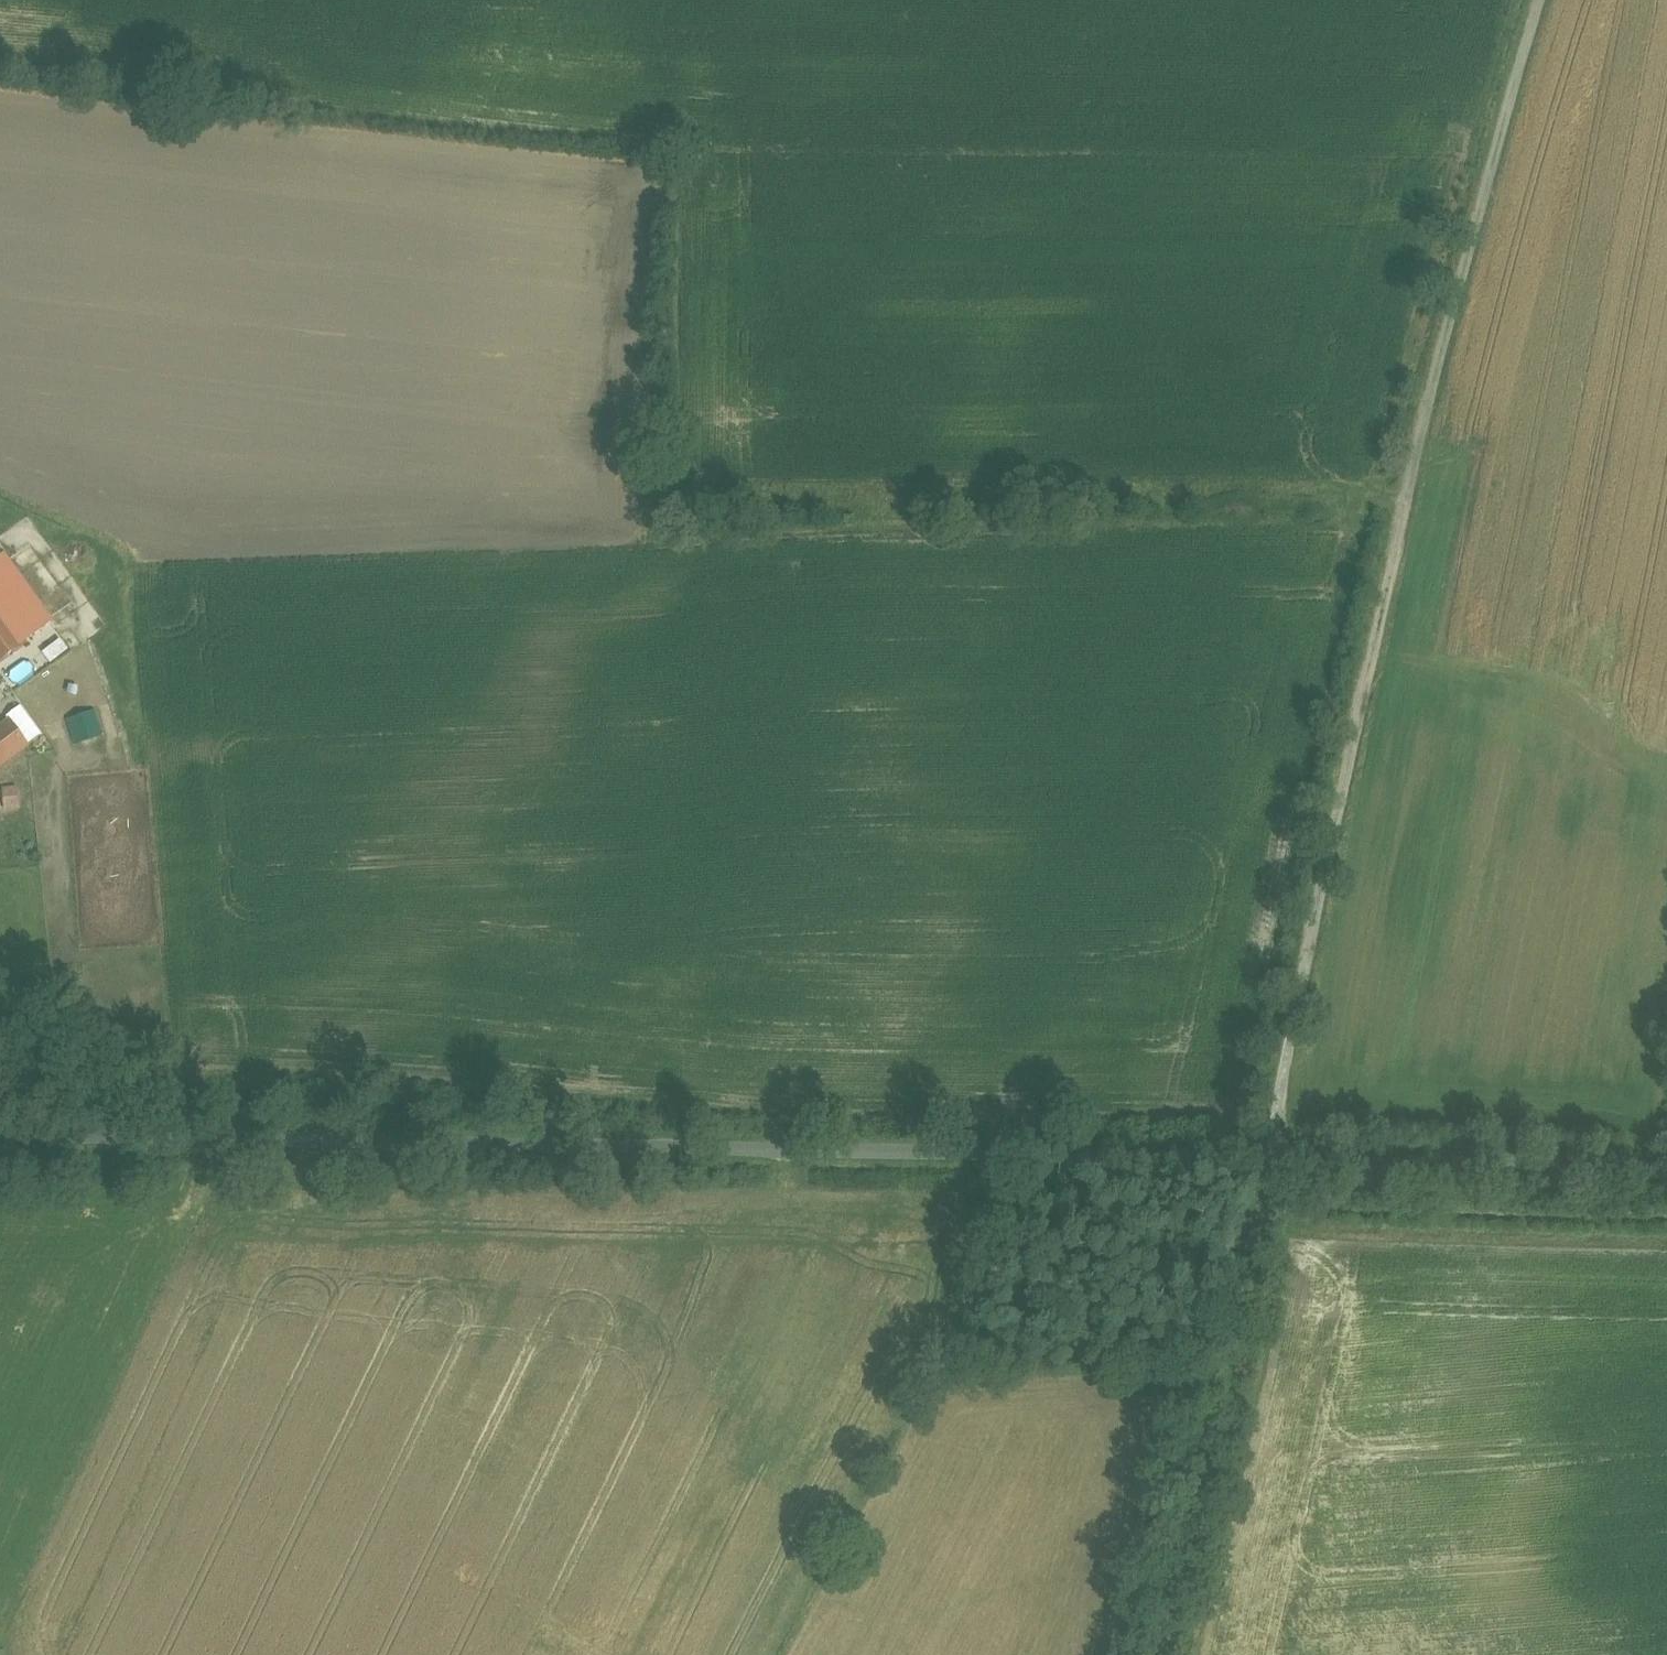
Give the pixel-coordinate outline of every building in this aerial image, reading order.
[(2,554),(0,556),(0,658),(51,622),(2,554)] [(68,637),(49,650),(57,661),(75,648),(68,637)] [(30,659),(11,672),(21,686),(40,672),(30,659)] [(0,727),(0,765),(27,745),(9,720),(0,727)] [(17,787),(3,789),(5,808),(19,807),(17,787)]
